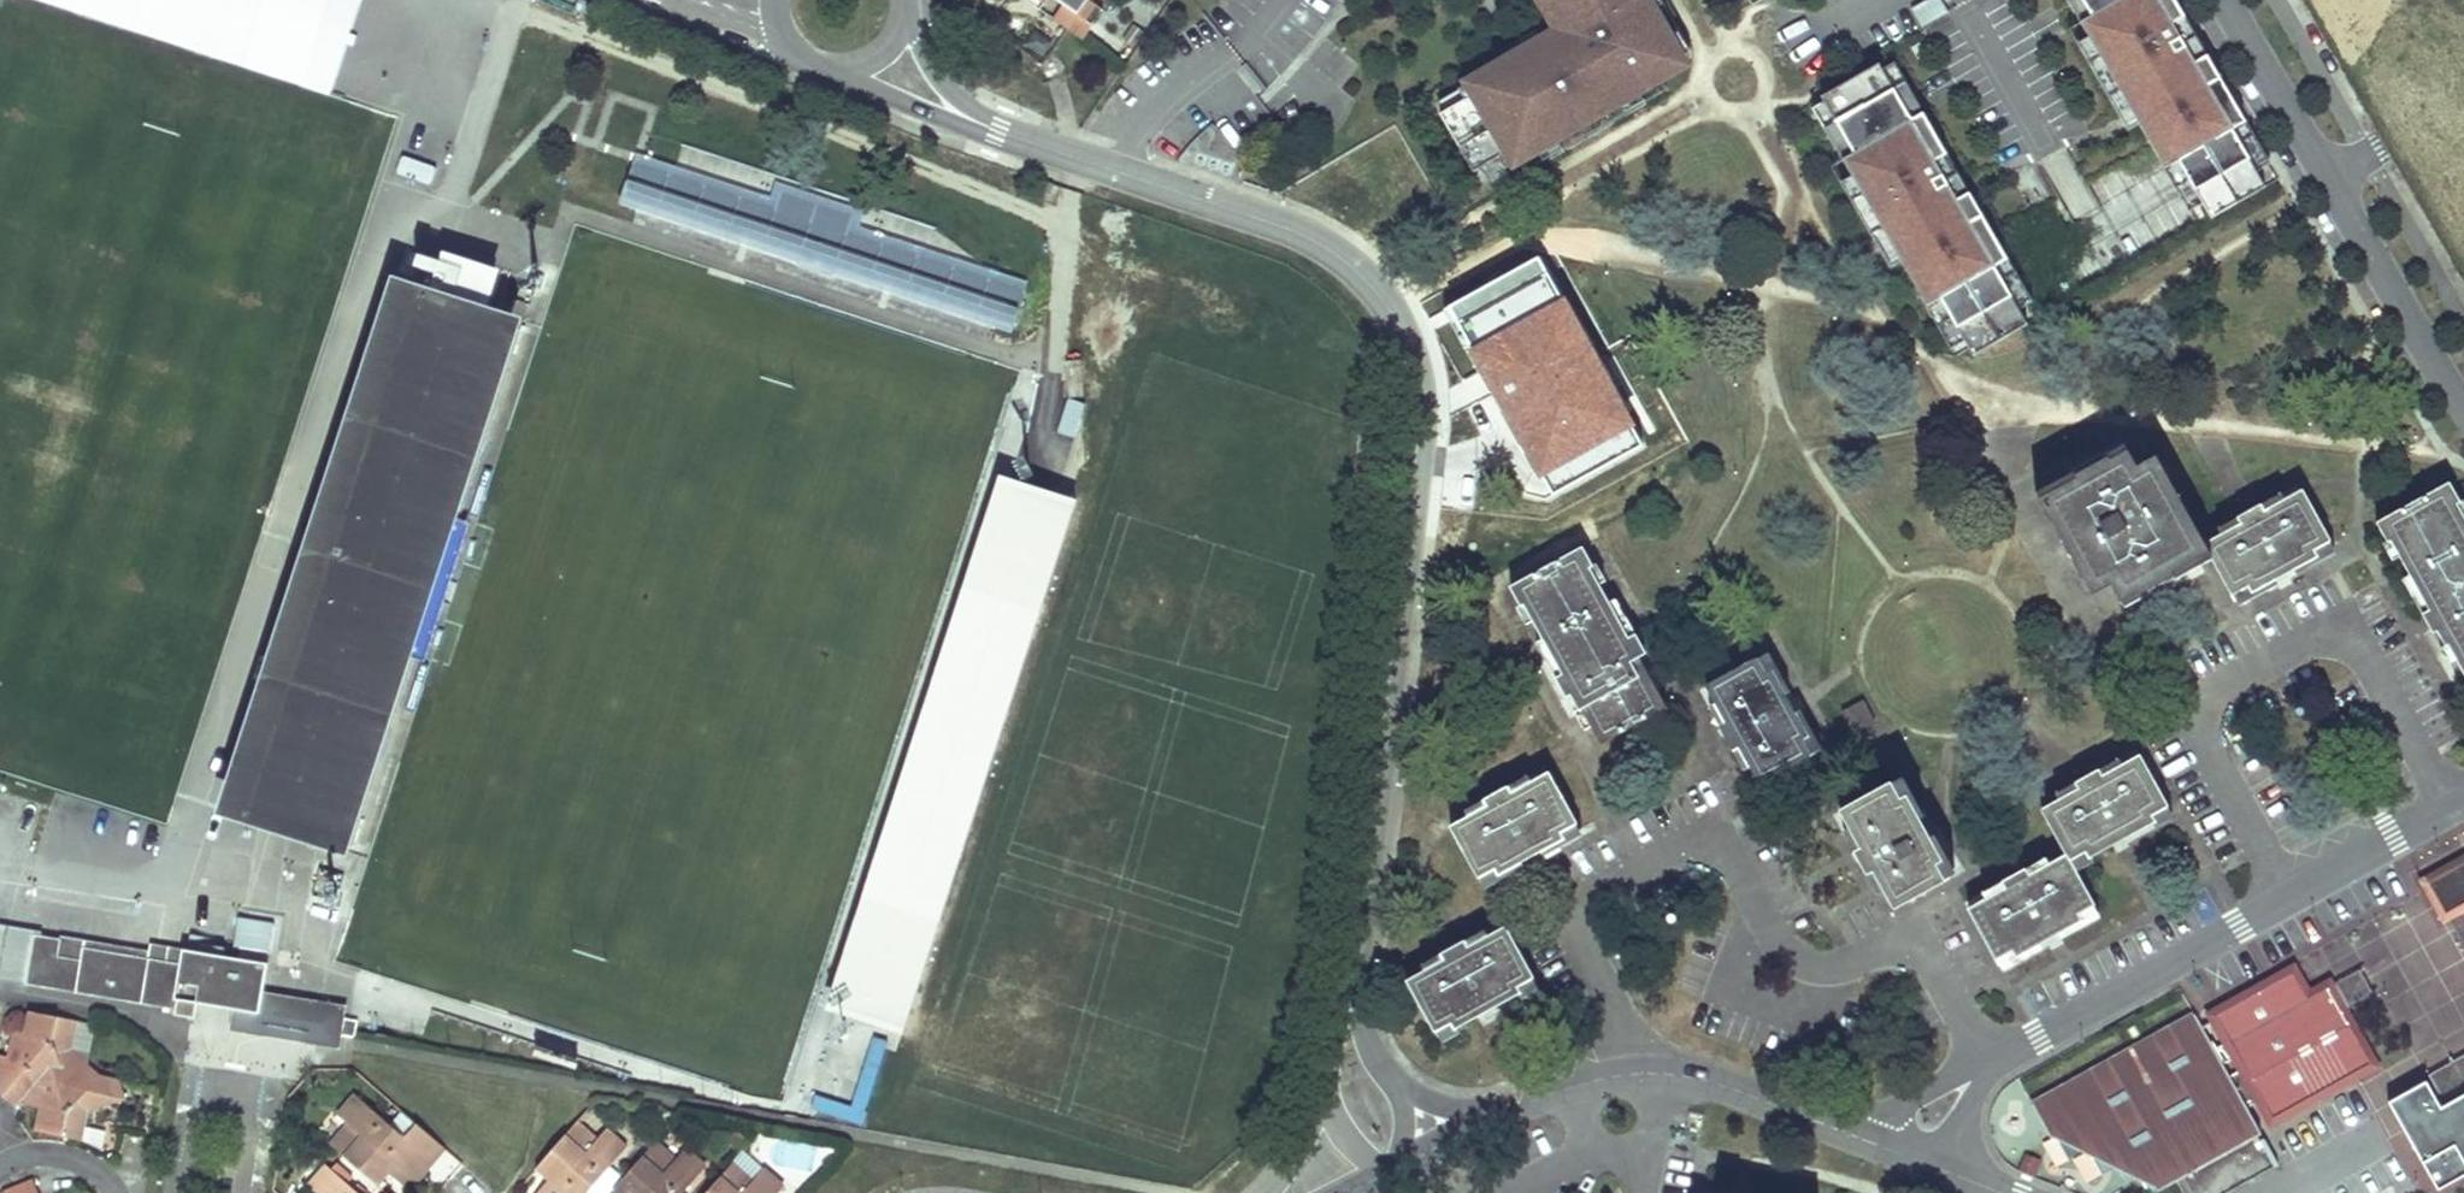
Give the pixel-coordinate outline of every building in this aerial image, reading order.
[(271,78),(296,0),(29,0),(271,78)] [(1025,1),(1039,11),(1047,0),(1025,0),(1025,1)] [(1092,26),(1103,11),(1089,1),(1089,0),(1054,0),(1062,6),(1052,20),(1067,30),(1082,41),(1092,26)] [(1458,90),(1465,101),(1440,116),(1473,173),(1481,169),(1498,159),(1505,170),(1640,93),(1631,78),(1639,74),(1648,89),(1675,73),(1669,64),(1680,58),(1646,0),(1560,0),(1573,23),(1558,32),(1458,90)] [(1558,32),(1573,23),(1560,0),(1539,0),(1558,32)] [(1943,0),(1924,0),(1911,7),(1922,26),(1949,11),(1943,0)] [(2173,23),(2185,16),(2175,0),(2068,0),(2165,168),(2178,160),(2211,218),(2266,186),(2233,130),(2246,122),(2220,77),(2208,84),(2173,23)] [(2203,48),(2185,16),(2173,23),(2208,84),(2220,77),(2203,48)] [(1906,82),(1892,56),(1878,64),(1893,90),(1906,82)] [(2006,260),(1906,82),(1893,90),(1878,64),(1821,96),(1836,121),(1824,128),(1865,200),(1878,194),(1912,254),(1899,261),(1925,306),(1938,298),(1966,349),(1970,356),(2025,325),(1993,267),(2006,260)] [(1639,74),(1631,78),(1640,93),(1648,89),(1639,74)] [(1836,121),(1821,96),(1810,103),(1824,128),(1836,121)] [(2279,179),(2246,122),(2233,130),(2266,186),(2279,179)] [(771,201),(639,158),(624,205),(1013,333),(1030,283),(863,228),(868,211),(778,181),(771,201)] [(1498,159),(1481,169),(1487,181),(1505,170),(1498,159)] [(2211,218),(2178,160),(2165,168),(2198,225),(2211,218)] [(1051,195),(1054,185),(1039,179),(1035,189),(1047,193),(1051,195)] [(1051,195),(1047,193),(1044,202),(1055,206),(1062,187),(1054,185),(1051,195)] [(1912,254),(1878,194),(1865,200),(1899,261),(1912,254)] [(442,261),(433,289),(259,807),(357,839),(411,672),(520,337),(478,324),(484,305),(493,277),(487,271),(478,265),(470,261),(461,259),(450,259),(442,261)] [(2006,260),(1993,267),(2025,325),(2039,318),(2006,260)] [(1571,340),(1575,347),(1595,336),(1573,294),(1581,290),(1570,270),(1527,293),(1522,284),(1502,295),(1525,339),(1518,343),(1528,363),(1556,348),(1546,328),(1561,320),(1571,340)] [(259,807),(433,289),(394,277),(341,438),(219,815),(351,857),(357,839),(259,807)] [(1966,349),(1938,298),(1925,306),(1953,357),(1966,349)] [(526,319),(484,305),(478,324),(520,337),(526,319)] [(1546,328),(1556,348),(1571,340),(1561,320),(1546,328)] [(2124,445),(2105,455),(2107,459),(2109,461),(2127,451),(2124,445)] [(2076,481),(2038,500),(2060,540),(2071,534),(2081,551),(2091,568),(2078,574),(2092,598),(2111,586),(2120,602),(2137,593),(2139,596),(2155,587),(2174,578),(2171,573),(2208,554),(2203,545),(2186,515),(2175,520),(2166,503),(2157,487),(2168,481),(2155,457),(2136,467),(2127,451),(2109,461),(2107,459),(2074,477),(2076,481)] [(2072,474),(2035,494),(2038,500),(2076,481),(2074,477),(2072,474)] [(2166,503),(2177,498),(2168,481),(2157,487),(2166,503)] [(838,1014),(876,1026),(902,1036),(1072,504),(1006,482),(838,1014)] [(2381,533),(2386,542),(2395,537),(2405,554),(2399,557),(2409,575),(2428,610),(2421,615),(2431,634),(2436,631),(2445,647),(2449,645),(2458,663),(2463,674),(2463,522),(2458,525),(2449,508),(2458,503),(2448,483),(2376,524),(2381,533)] [(2284,575),(2333,548),(2302,491),(2284,500),(2264,511),(2260,504),(2237,518),(2241,525),(2220,536),(2203,545),(2208,554),(2212,561),(2234,602),(2284,575)] [(2280,493),(2260,504),(2264,511),(2284,500),(2280,493)] [(2175,520),(2186,515),(2177,498),(2166,503),(2175,520)] [(2463,500),(2458,503),(2449,508),(2458,525),(2463,522),(2463,503),(2463,500)] [(2241,525),(2237,518),(2216,529),(2220,536),(2241,525)] [(2071,534),(2060,540),(2070,558),(2081,551),(2071,534)] [(2405,554),(2395,537),(2386,542),(2382,545),(2391,561),(2399,557),(2405,554)] [(1533,622),(1538,631),(1544,640),(1562,675),(1555,679),(1566,699),(1570,696),(1579,712),(1582,710),(1592,728),(1601,744),(1667,709),(1647,672),(1640,676),(1633,662),(1639,658),(1646,654),(1637,636),(1629,640),(1610,604),(1600,586),(1592,590),(1583,573),(1593,567),(1582,549),(1511,587),(1521,606),(1529,601),(1539,618),(1535,621),(1533,622)] [(2081,551),(2070,558),(2078,574),(2091,568),(2081,551)] [(2174,578),(2175,581),(2212,561),(2208,554),(2171,573),(2174,578)] [(1606,582),(1597,565),(1593,567),(1583,573),(1592,590),(1600,586),(1606,582)] [(2409,575),(2401,579),(2421,615),(2428,610),(2409,575)] [(2124,609),(2141,600),(2139,596),(2137,593),(2120,602),(2124,609)] [(1539,618),(1529,601),(1521,606),(1516,608),(1525,626),(1533,622),(1535,621),(1539,618)] [(1637,636),(1617,601),(1610,604),(1629,640),(1637,636)] [(1562,675),(1544,640),(1536,645),(1555,679),(1562,675)] [(2440,649),(2450,667),(2458,663),(2449,645),(2445,647),(2440,649)] [(1715,704),(1721,714),(1726,725),(1720,728),(1726,739),(1733,752),(1740,748),(1750,768),(1760,785),(1815,754),(1763,655),(1706,686),(1715,704)] [(1640,676),(1647,672),(1639,658),(1633,662),(1640,676)] [(1853,735),(1864,729),(1875,723),(1863,701),(1841,713),(1853,735)] [(1715,704),(1709,708),(1720,728),(1726,725),(1721,714),(1715,704)] [(1592,728),(1582,710),(1579,712),(1574,715),(1575,716),(1583,732),(1592,728)] [(1750,768),(1740,748),(1733,752),(1744,771),(1750,768)] [(2058,800),(2048,805),(2040,810),(2065,855),(2072,869),(2118,843),(2170,814),(2138,755),(2122,764),(2101,776),(2098,770),(2075,782),(2078,789),(2058,800)] [(2122,764),(2119,758),(2098,770),(2101,776),(2122,764)] [(1488,807),(1478,812),(1468,818),(1450,827),(1481,884),(1543,849),(1580,829),(1549,774),(1532,783),(1512,793),(1508,786),(1485,800),(1488,807)] [(1512,793),(1532,783),(1528,776),(1508,786),(1512,793)] [(1853,853),(1859,864),(1862,869),(1865,876),(1873,872),(1885,893),(1894,910),(1950,878),(1896,780),(1839,812),(1848,829),(1859,849),(1853,853)] [(2078,789),(2075,782),(2054,793),(2058,800),(2078,789)] [(1485,800),(1464,810),(1468,818),(1478,812),(1488,807),(1485,800)] [(1848,829),(1842,832),(1853,853),(1859,849),(1848,829)] [(2097,913),(2072,869),(2065,855),(2048,864),(2028,875),(2025,869),(2001,882),(2005,888),(1984,900),(1968,909),(1999,967),(2047,941),(2097,913)] [(2028,875),(2048,864),(2044,858),(2025,869),(2028,875)] [(2428,883),(2445,915),(2463,905),(2463,863),(2428,883)] [(1873,872),(1865,876),(1877,898),(1885,893),(1873,872)] [(2001,882),(1981,893),(1984,900),(2005,888),(2001,882)] [(2449,923),(2463,948),(2463,947),(2463,915),(2449,923)] [(239,917),(234,945),(270,951),(275,923),(239,917)] [(36,931),(7,926),(0,973),(0,980),(27,985),(35,936),(36,931)] [(1446,960),(1435,966),(1424,972),(1407,982),(1438,1039),(1479,1017),(1498,1006),(1537,985),(1505,928),(1489,937),(1468,948),(1465,941),(1442,953),(1446,960)] [(1485,930),(1465,941),(1468,948),(1489,937),(1485,930)] [(183,965),(84,950),(85,944),(62,940),(35,936),(27,985),(175,1011),(175,1016),(194,1020),(197,1005),(228,1010),(233,1010),(259,1014),(263,991),(267,965),(186,952),(183,965)] [(1442,953),(1420,965),(1424,972),(1435,966),(1446,960),(1442,953)] [(2373,996),(2359,971),(2335,984),(2349,1009),(2373,996)] [(2217,1020),(2262,1101),(2273,1121),(2352,1076),(2370,1066),(2328,989),(2307,1001),(2292,974),(2215,1018),(2217,1020)] [(347,1004),(263,991),(259,1014),(233,1010),(229,1030),(340,1048),(342,1037),(345,1020),(347,1004)] [(71,1050),(74,1035),(70,1035),(73,1021),(31,1012),(26,1035),(24,1045),(13,1043),(9,1059),(0,1057),(0,1093),(4,1097),(31,1064),(53,1067),(59,1086),(76,1090),(92,1070),(72,1052),(71,1050)] [(2262,1101),(2217,1020),(2202,1028),(2194,1015),(2153,1038),(2157,1044),(2130,1060),(2126,1053),(2031,1106),(2049,1139),(2055,1136),(2065,1130),(2069,1128),(2083,1153),(2087,1150),(2098,1144),(2102,1142),(2118,1169),(2137,1158),(2157,1192),(2158,1192),(2193,1173),(2187,1162),(2200,1156),(2206,1166),(2233,1150),(2261,1135),(2247,1109),(2262,1101)] [(357,1022),(345,1020),(342,1037),(355,1040),(357,1022)] [(71,1050),(72,1052),(84,1054),(90,1025),(73,1021),(70,1035),(74,1035),(71,1050)] [(24,1045),(26,1035),(15,1032),(13,1043),(24,1045)] [(2130,1060),(2157,1044),(2153,1038),(2126,1053),(2130,1060)] [(851,1056),(827,1049),(820,1072),(844,1079),(851,1056)] [(2452,1064),(2463,1085),(2463,1057),(2452,1064)] [(99,1076),(92,1070),(76,1090),(59,1086),(53,1067),(31,1064),(4,1097),(17,1107),(19,1104),(27,1096),(42,1100),(40,1109),(36,1131),(79,1140),(81,1130),(84,1129),(85,1128),(88,1113),(126,1100),(123,1090),(114,1093),(109,1078),(99,1076)] [(2452,1064),(2429,1076),(2442,1101),(2463,1089),(2463,1085),(2452,1064)] [(114,1093),(123,1090),(120,1081),(109,1078),(114,1093)] [(2439,1153),(2455,1144),(2463,1160),(2463,1098),(2439,1111),(2425,1086),(2392,1104),(2424,1162),(2439,1153)] [(42,1100),(27,1096),(19,1104),(40,1109),(42,1100)] [(395,1168),(406,1176),(423,1157),(431,1165),(445,1151),(416,1126),(401,1142),(391,1135),(395,1132),(389,1126),(354,1096),(337,1116),(348,1126),(330,1147),(378,1188),(390,1174),(395,1168)] [(2386,1105),(2375,1111),(2388,1137),(2400,1131),(2386,1105)] [(416,1126),(401,1113),(389,1126),(395,1132),(391,1135),(401,1142),(416,1126)] [(589,1184),(593,1188),(628,1149),(607,1131),(597,1141),(577,1125),(537,1170),(551,1183),(557,1188),(553,1192),(581,1192),(589,1184)] [(85,1128),(84,1129),(81,1130),(79,1140),(102,1152),(106,1132),(85,1128)] [(2065,1130),(2055,1136),(2068,1160),(2079,1155),(2065,1130)] [(2184,1183),(2190,1192),(2228,1192),(2278,1165),(2263,1138),(2184,1183)] [(706,1169),(685,1151),(675,1162),(654,1144),(614,1191),(617,1192),(685,1192),(706,1169)] [(2098,1144),(2087,1150),(2101,1176),(2112,1170),(2098,1144)] [(448,1153),(433,1175),(446,1184),(461,1162),(448,1153)] [(2200,1156),(2187,1162),(2193,1173),(2206,1166),(2200,1156)] [(395,1168),(390,1174),(410,1190),(431,1165),(423,1157),(406,1176),(395,1168)] [(354,1177),(338,1163),(331,1171),(345,1184),(347,1185),(354,1177)] [(784,1189),(764,1171),(754,1182),(733,1164),(708,1192),(780,1192),(784,1189)] [(347,1185),(345,1184),(331,1171),(325,1166),(307,1186),(314,1192),(356,1192),(347,1185)] [(33,1180),(2,1192),(38,1192),(33,1180)] [(557,1188),(551,1183),(542,1192),(553,1192),(557,1188)] [(593,1188),(589,1184),(581,1192),(589,1192),(593,1188)]
